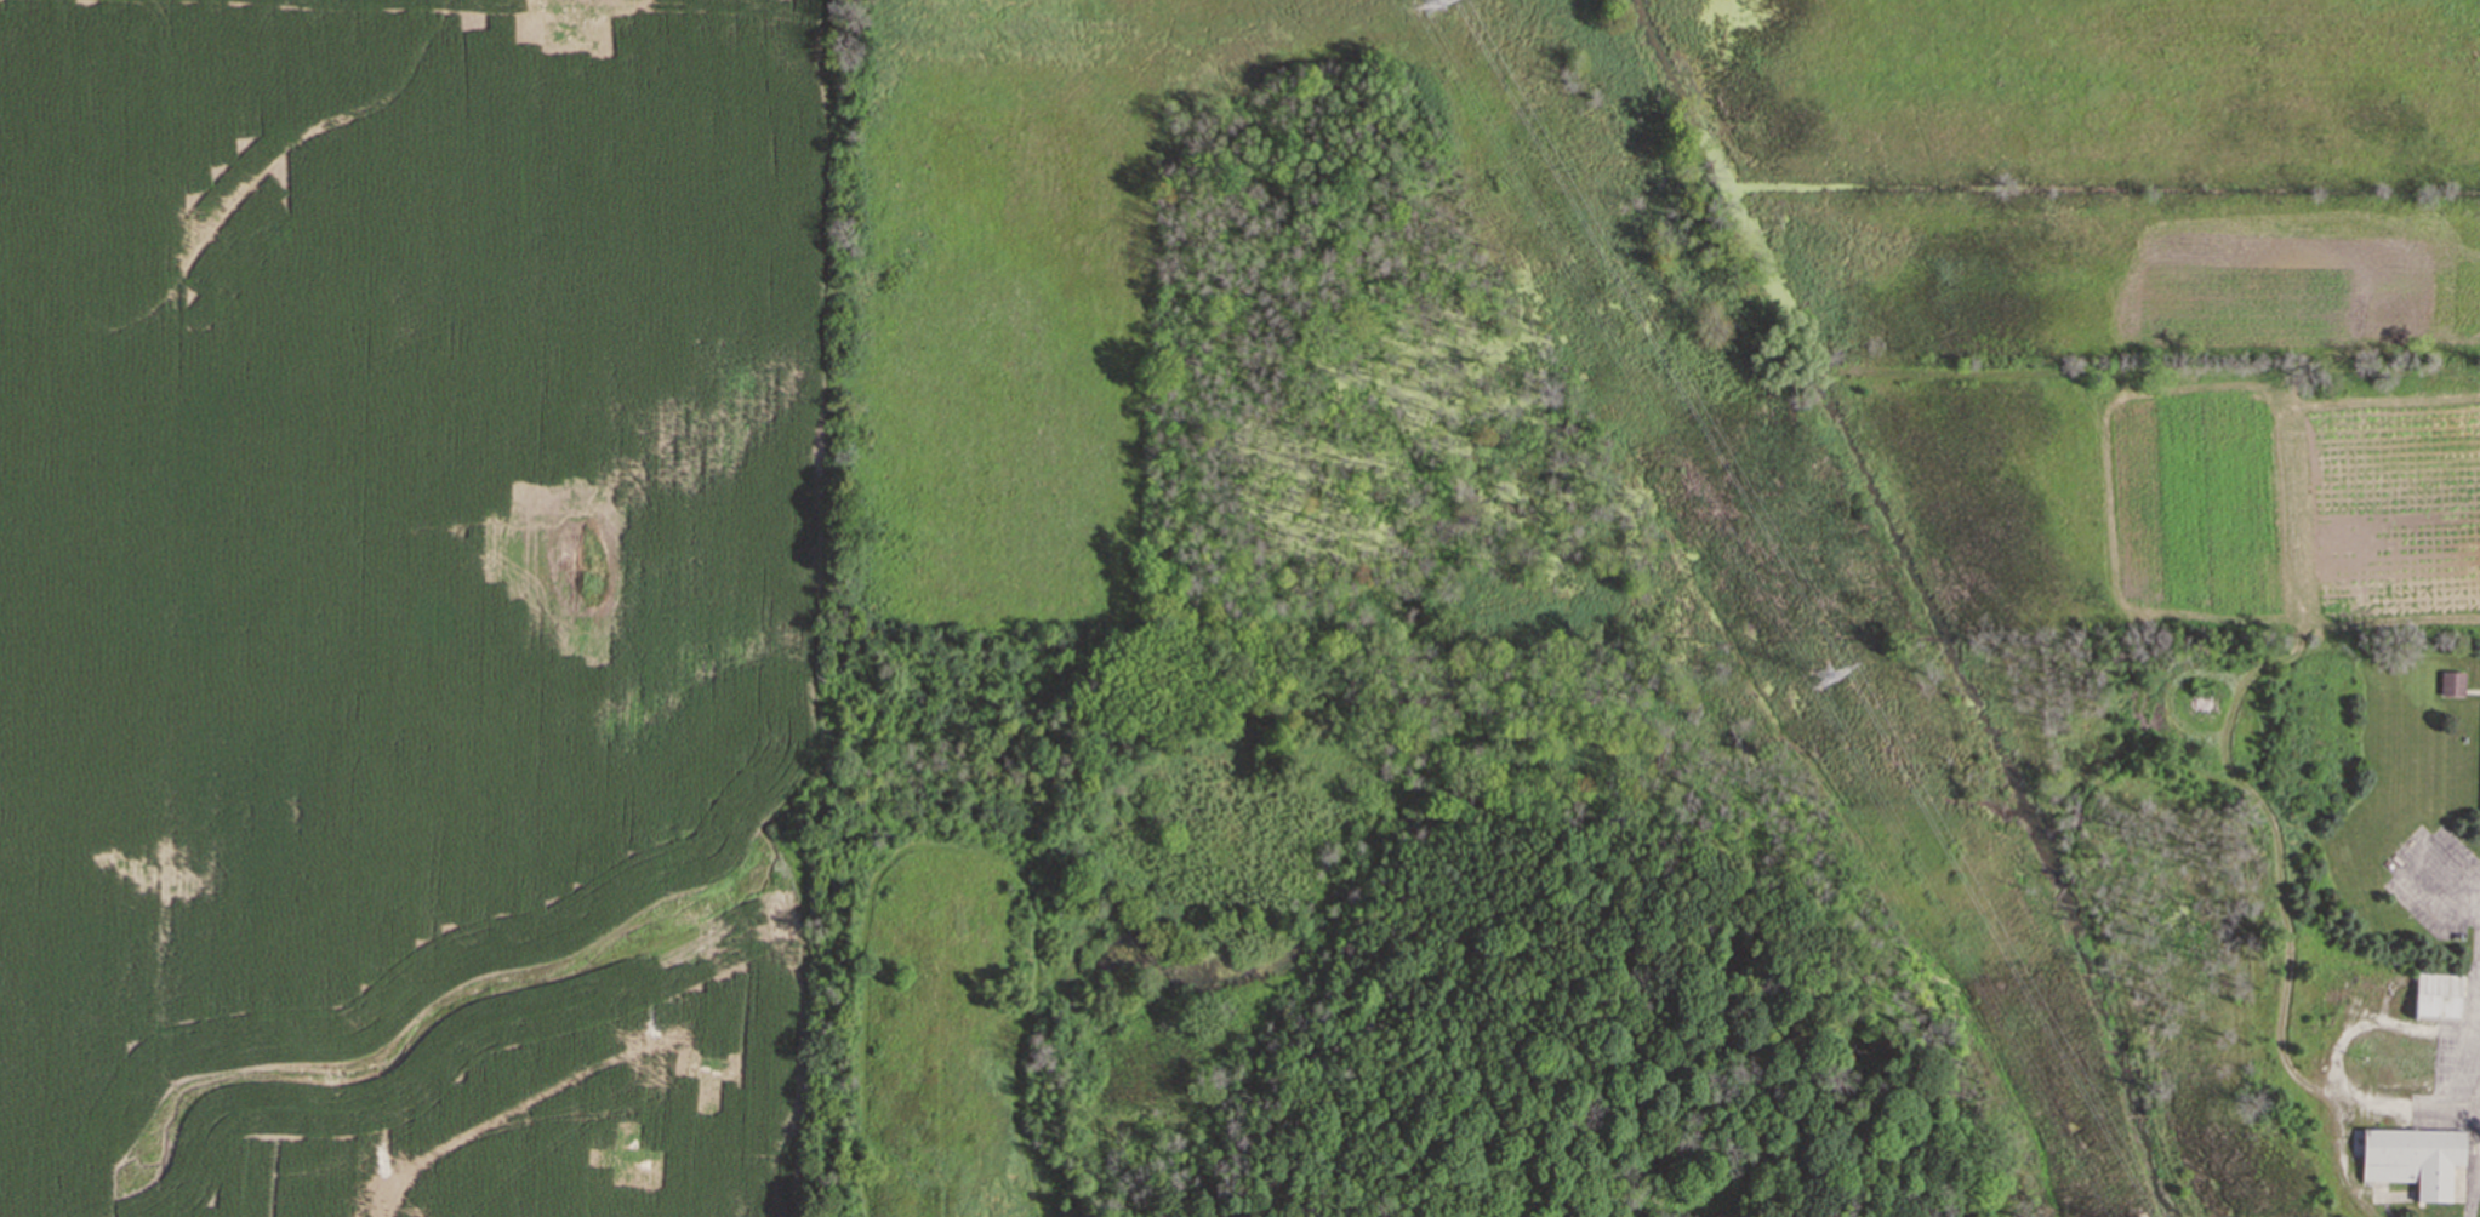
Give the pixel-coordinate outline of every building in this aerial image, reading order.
[(2463,672),(2439,670),(2439,696),(2462,696),(2463,672)] [(2463,1130),(2360,1129),(2360,1181),(2416,1181),(2416,1200),(2450,1201),(2450,1165),(2462,1165),(2463,1130)]
